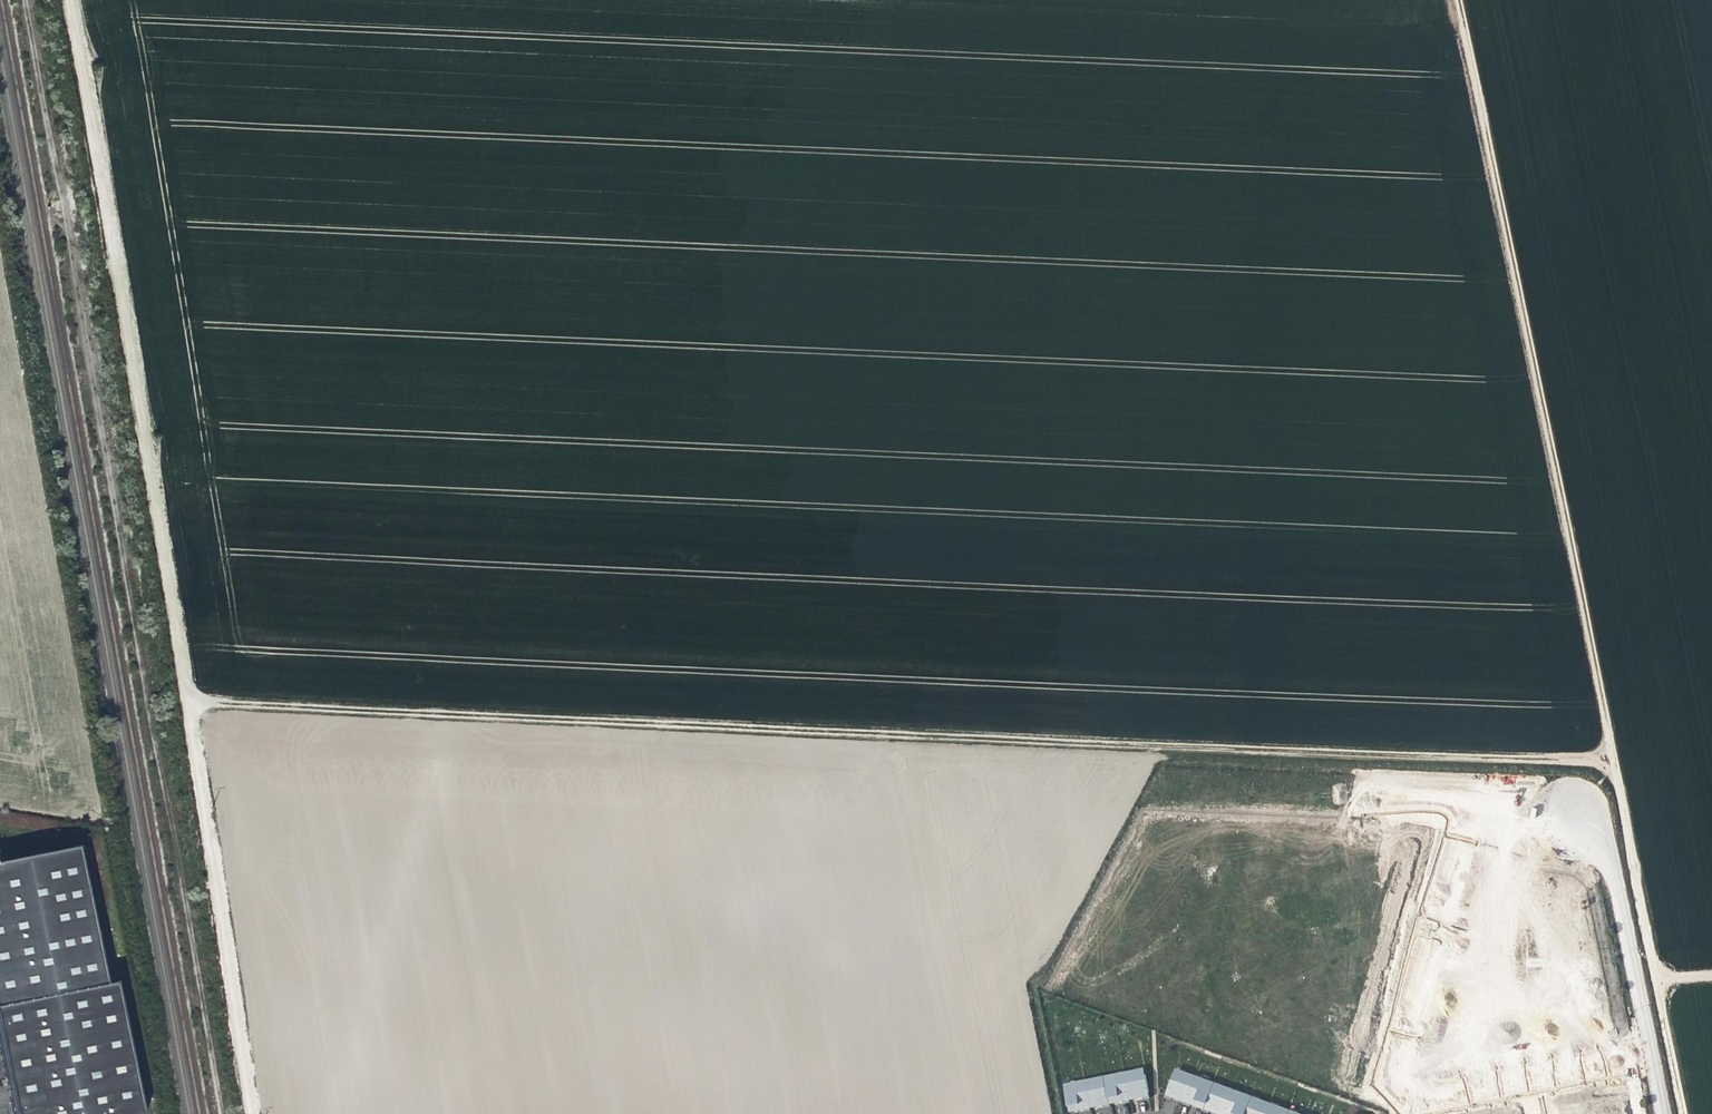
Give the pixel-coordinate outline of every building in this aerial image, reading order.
[(105,982),(77,845),(0,861),(0,1004),(105,982)] [(105,982),(0,1004),(0,1047),(14,1113),(141,1113),(114,980),(105,982)] [(1175,1069),(1173,1074),(1182,1078),(1184,1073),(1175,1069)] [(1076,1082),(1064,1085),(1069,1109),(1076,1108),(1083,1106),(1084,1111),(1091,1110),(1090,1105),(1096,1104),(1103,1102),(1104,1107),(1110,1106),(1109,1101),(1116,1100),(1122,1098),(1123,1103),(1130,1102),(1129,1097),(1135,1096),(1142,1094),(1143,1099),(1150,1098),(1145,1074),(1136,1076),(1135,1070),(1124,1073),(1125,1078),(1116,1080),(1115,1074),(1104,1077),(1105,1082),(1096,1084),(1095,1078),(1084,1081),(1085,1086),(1077,1088),(1076,1082)] [(1165,1097),(1171,1099),(1173,1095),(1179,1097),(1185,1099),(1183,1104),(1190,1106),(1191,1101),(1197,1103),(1204,1106),(1202,1111),(1209,1113),(1210,1108),(1216,1110),(1223,1113),(1222,1113),(1288,1113),(1289,1110),(1278,1106),(1276,1112),(1268,1109),(1270,1103),(1259,1100),(1257,1105),(1250,1102),(1252,1097),(1241,1093),(1239,1098),(1231,1096),(1233,1090),(1222,1086),(1220,1091),(1212,1088),(1214,1083),(1203,1079),(1201,1085),(1193,1082),(1195,1077),(1184,1073),(1182,1078),(1173,1074),(1165,1097)] [(1203,1079),(1195,1077),(1193,1082),(1201,1085),(1203,1079)] [(1222,1086),(1214,1083),(1212,1088),(1220,1091),(1222,1086)] [(1241,1093),(1233,1090),(1231,1096),(1239,1098),(1241,1093)] [(1259,1100),(1252,1097),(1250,1102),(1257,1105),(1259,1100)] [(1278,1106),(1270,1103),(1268,1109),(1276,1112),(1278,1106)]
